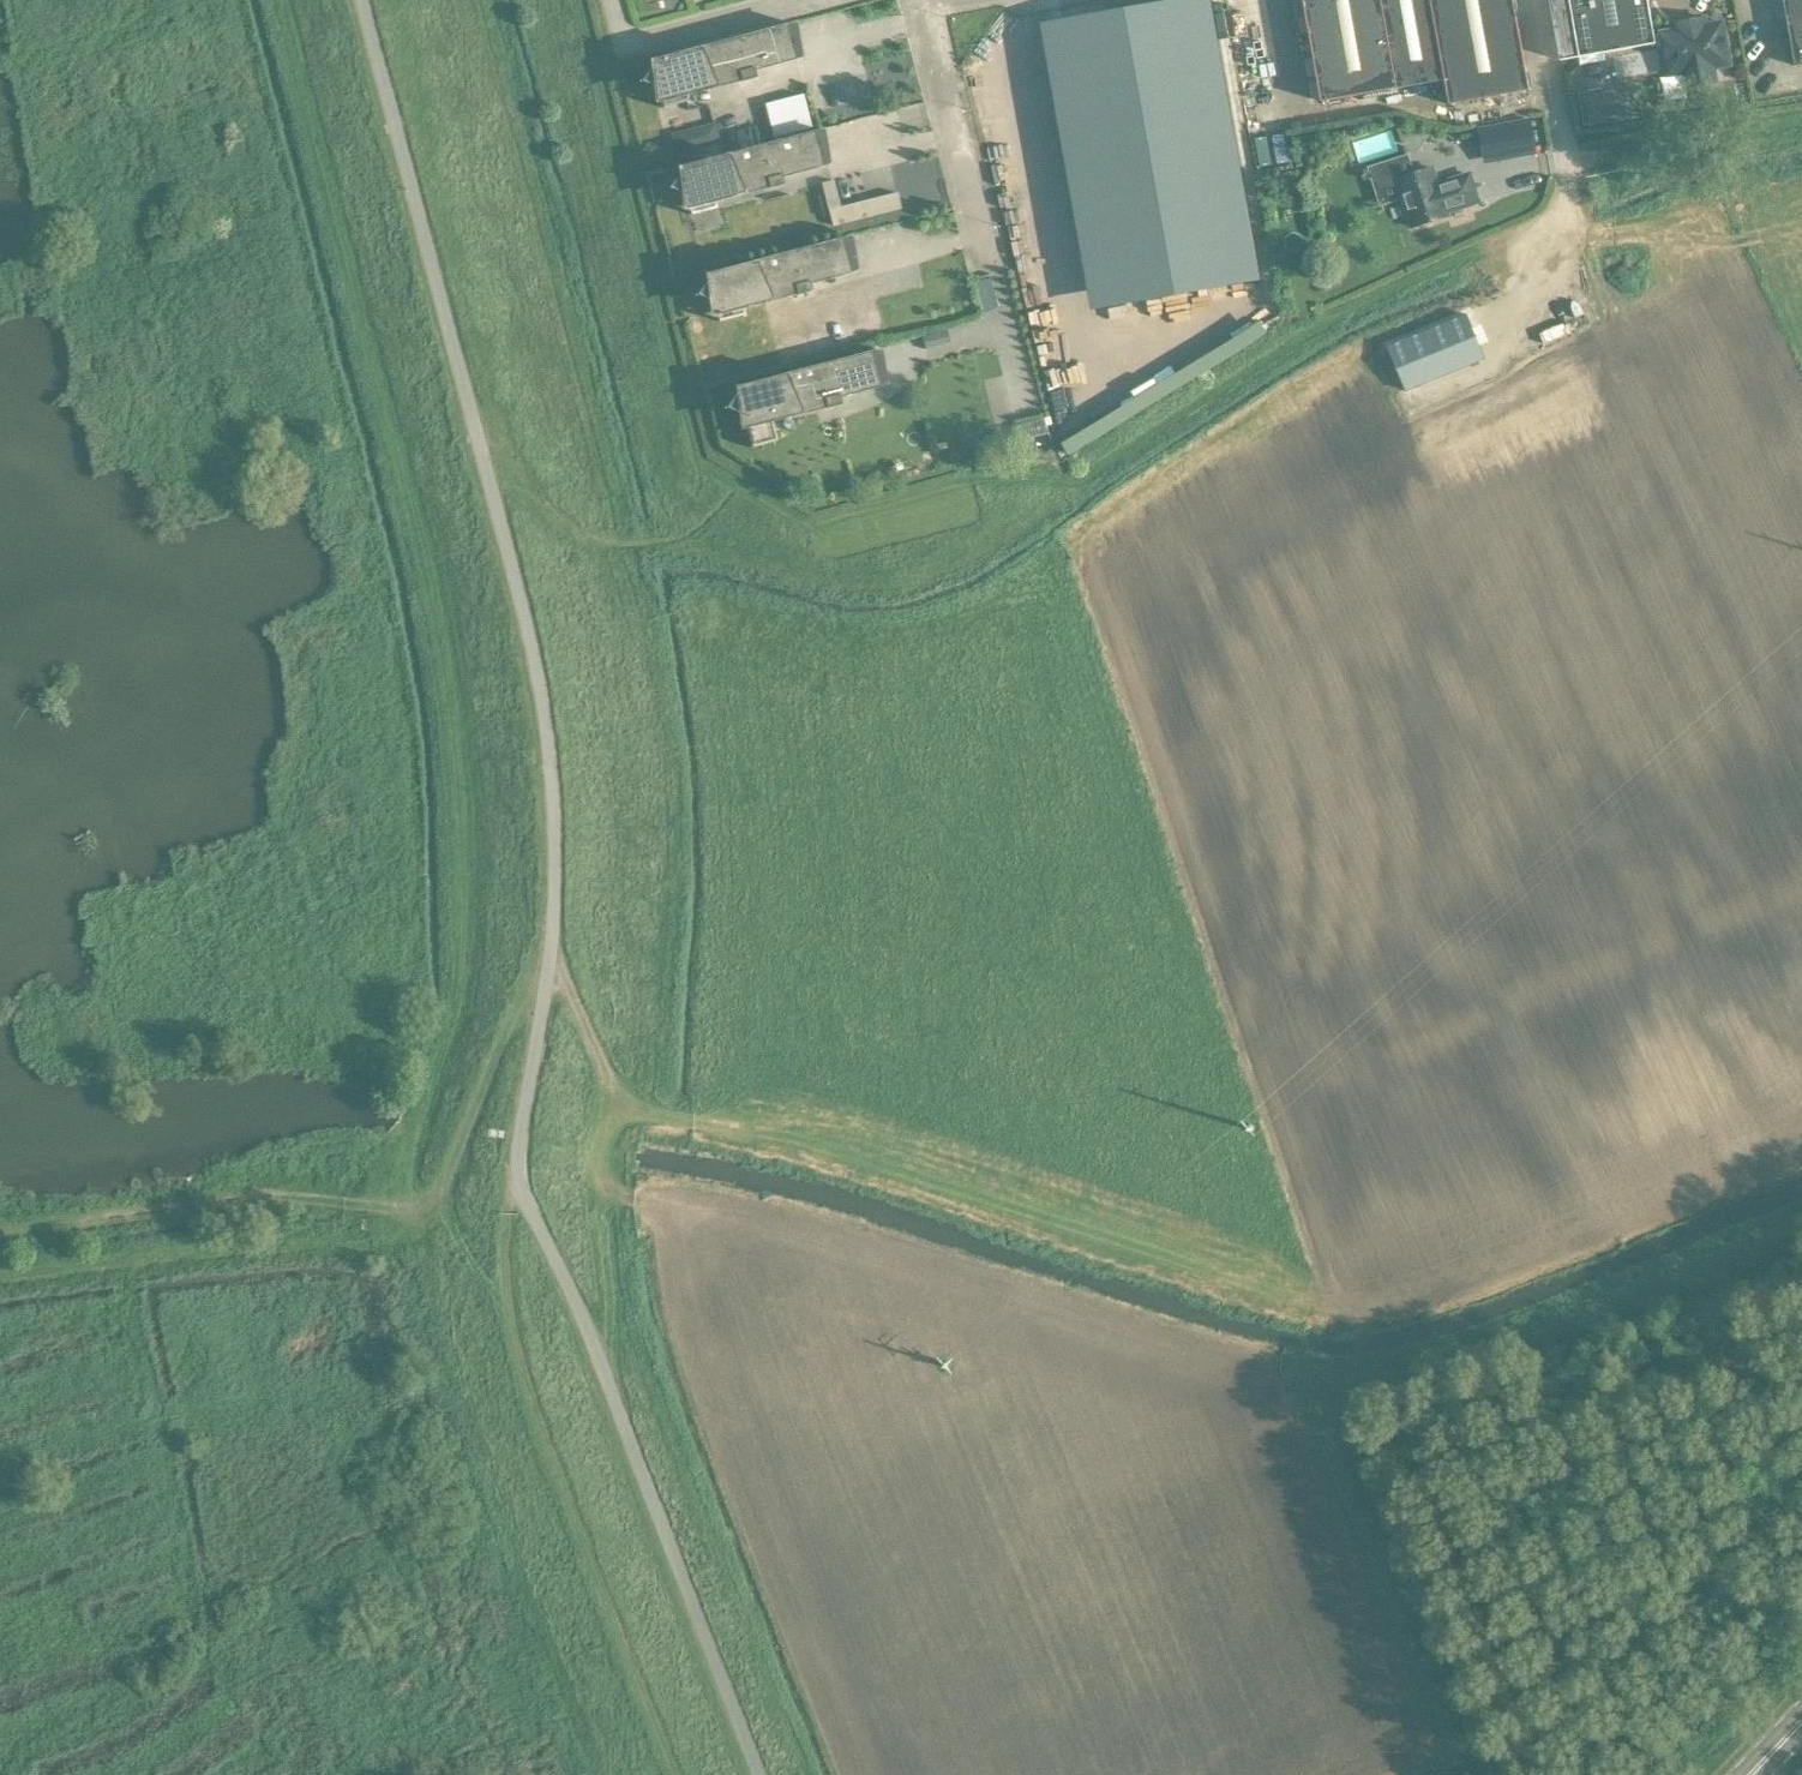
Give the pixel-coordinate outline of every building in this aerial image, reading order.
[(1213,0),(1175,0),(1090,15),(1141,301),(1262,279),(1213,0)] [(1323,102),(1399,89),(1383,0),(1305,0),(1323,102)] [(1399,89),(1447,80),(1432,0),(1383,0),(1399,89)] [(1531,90),(1515,0),(1432,0),(1447,80),(1451,105),(1531,90)] [(1606,53),(1657,44),(1649,0),(1571,0),(1581,57),(1582,63),(1607,59),(1606,53)] [(1788,17),(1801,14),(1801,0),(1785,0),(1788,17)] [(1788,17),(1796,66),(1801,65),(1801,14),(1788,17)] [(1678,23),(1679,30),(1663,33),(1670,75),(1687,72),(1689,86),(1718,81),(1715,67),(1732,64),(1724,22),(1708,25),(1706,18),(1678,23)] [(686,94),(741,80),(741,81),(756,78),(754,70),(801,57),(792,22),(650,60),(653,70),(658,87),(663,107),(688,101),(686,94)] [(1604,120),(1603,115),(1616,113),(1612,93),(1600,95),(1599,90),(1578,94),(1583,124),(1604,120)] [(776,141),(814,131),(805,94),(767,104),(776,141)] [(1538,153),(1532,119),(1480,128),(1486,162),(1538,153)] [(714,201),(769,187),(769,188),(783,184),(782,177),(782,176),(829,164),(820,129),(679,166),(691,214),(716,208),(714,201)] [(1473,171),(1438,182),(1434,168),(1399,179),(1414,227),(1452,215),(1451,213),(1483,203),(1473,171)] [(818,172),(823,197),(834,194),(829,169),(818,172)] [(1370,180),(1377,206),(1400,200),(1393,174),(1370,180)] [(838,191),(841,215),(898,207),(894,183),(838,191)] [(946,226),(925,232),(929,250),(951,244),(946,226)] [(742,308),(797,294),(797,295),(811,291),(810,284),(810,283),(857,271),(848,236),(706,273),(708,283),(709,283),(714,301),(719,321),(744,314),(742,308)] [(1056,292),(1091,283),(1082,248),(1047,256),(1056,292)] [(1084,287),(1090,311),(1117,305),(1110,280),(1084,287)] [(887,292),(869,295),(871,309),(889,306),(887,292)] [(1469,314),(1389,346),(1407,391),(1487,358),(1469,314)] [(1150,342),(1137,347),(1143,362),(1130,368),(1141,394),(1192,373),(1187,359),(1162,369),(1150,342)] [(771,421),(826,406),(826,408),(841,404),(839,397),(840,397),(840,396),(886,384),(877,349),(735,386),(738,396),(743,414),(752,447),(777,440),(771,421)] [(1099,392),(1087,397),(1096,416),(1108,411),(1099,392)]
